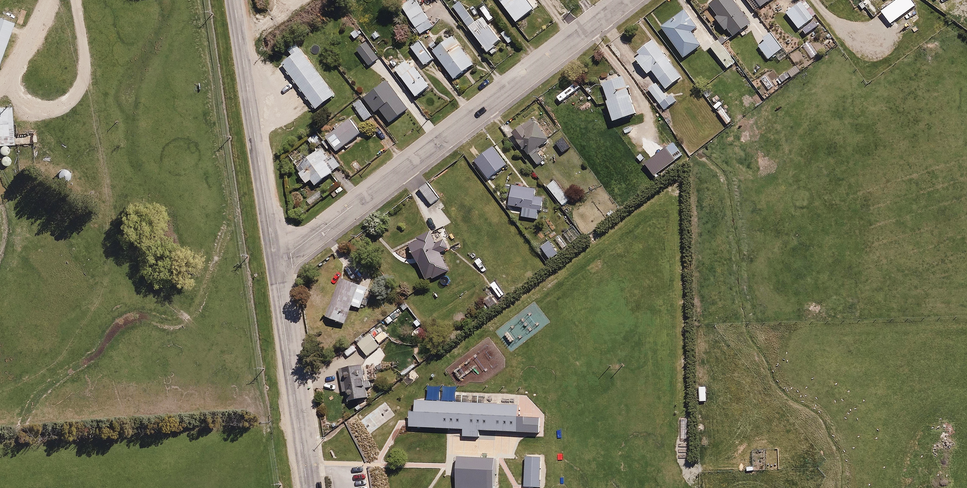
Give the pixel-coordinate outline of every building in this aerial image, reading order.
[(21,2),(17,0),(7,0),(2,16),(15,20),(21,2)] [(518,24),(536,10),(529,0),(499,0),(518,24)] [(733,0),(716,0),(711,4),(733,35),(750,24),(733,0)] [(915,0),(897,0),(883,11),(891,21),(894,19),(896,22),(901,19),(902,21),(915,11),(913,9),(916,6),(913,2),(915,0)] [(497,46),(503,41),(503,38),(489,20),(483,17),(477,22),(461,1),(454,7),(490,55),(497,49),(497,46)] [(802,3),(796,9),(800,14),(794,19),(801,28),(814,17),(802,3)] [(436,27),(422,8),(408,18),(456,82),(477,66),(447,27),(437,35),(432,35),(431,31),(436,27)] [(693,34),(699,29),(686,11),(662,29),(685,60),(703,47),(693,34)] [(338,16),(325,26),(329,31),(342,21),(338,16)] [(14,25),(0,20),(0,65),(14,25)] [(771,31),(762,38),(775,56),(784,49),(771,31)] [(422,40),(411,48),(425,67),(436,59),(422,40)] [(733,49),(728,53),(718,41),(710,47),(728,69),(736,62),(731,56),(736,53),(733,49)] [(367,45),(358,52),(372,69),(381,61),(367,45)] [(655,45),(640,57),(642,60),(637,64),(649,79),(654,75),(668,93),(683,81),(655,45)] [(315,108),(332,95),(299,50),(281,62),(315,108)] [(409,61),(396,71),(419,99),(432,88),(409,61)] [(392,125),(412,108),(388,78),(364,98),(377,115),(381,111),(392,125)] [(632,96),(630,97),(624,79),(602,85),(614,124),(637,117),(632,96)] [(658,82),(649,90),(656,99),(653,102),(662,114),(678,101),(672,94),(669,97),(658,82)] [(361,98),(352,105),(366,121),(374,114),(361,98)] [(9,147),(33,146),(33,137),(14,138),(12,108),(0,108),(0,160),(0,166),(10,166),(9,147)] [(662,118),(654,108),(650,111),(657,122),(662,118)] [(349,119),(325,136),(335,151),(359,133),(349,119)] [(538,156),(551,146),(534,125),(516,140),(541,170),(546,166),(538,156)] [(303,170),(298,173),(305,183),(310,180),(314,185),(332,173),(323,161),(327,158),(320,148),(298,163),(303,170)] [(496,149),(477,163),(490,181),(509,167),(496,149)] [(57,178),(60,182),(65,183),(69,180),(70,176),(67,171),(63,170),(58,173),(57,178)] [(544,197),(536,197),(535,187),(510,188),(511,209),(513,209),(513,212),(524,212),(524,219),(533,218),(533,220),(539,220),(539,211),(545,211),(544,197)] [(423,194),(432,205),(438,200),(430,189),(423,194)] [(450,272),(442,254),(452,250),(447,238),(436,243),(431,231),(409,241),(429,282),(450,272)] [(559,256),(549,244),(541,251),(551,263),(559,256)] [(353,307),(360,309),(367,292),(340,281),(326,318),(346,326),(353,307)] [(359,328),(350,335),(356,342),(365,336),(359,328)] [(373,332),(358,345),(368,357),(383,345),(373,332)] [(341,369),(342,393),(349,393),(350,404),(368,403),(367,389),(371,389),(370,380),(367,381),(366,368),(341,369)] [(525,439),(527,409),(424,403),(422,433),(525,439)] [(543,457),(523,456),(521,486),(542,487),(543,457)] [(454,457),(452,487),(494,487),(495,459),(454,457)]
